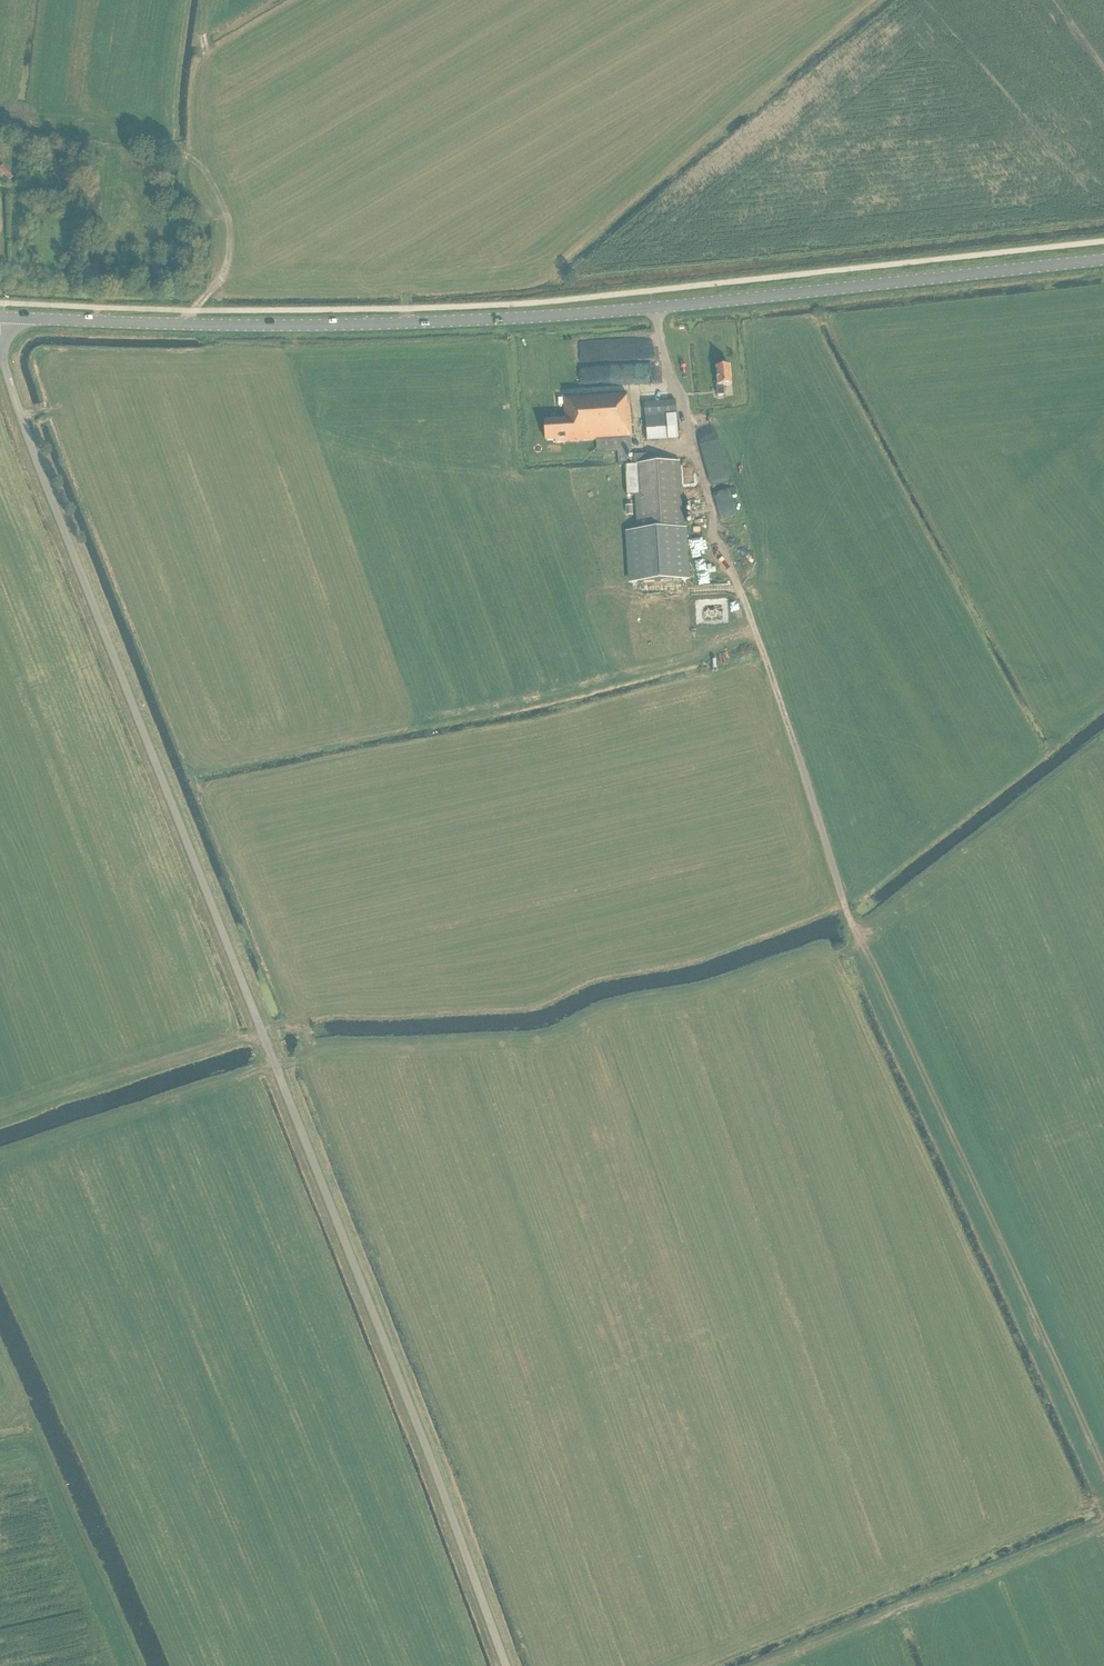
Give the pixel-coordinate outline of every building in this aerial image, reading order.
[(13,177),(2,165),(0,167),(0,176),(6,183),(13,177)] [(632,380),(632,360),(586,361),(587,381),(632,380)] [(718,396),(725,395),(724,385),(732,385),(730,367),(717,368),(718,385),(717,385),(718,396)] [(547,421),(545,421),(546,437),(546,441),(555,440),(555,443),(596,440),(597,453),(599,453),(618,451),(618,459),(619,465),(628,465),(627,458),(630,458),(629,451),(632,450),(632,447),(631,438),(632,438),(632,437),(630,405),(628,406),(627,394),(564,398),(565,420),(548,421),(547,421)] [(646,431),(678,428),(677,414),(676,401),(644,403),(645,417),(646,431)] [(628,465),(625,466),(627,496),(636,495),(638,533),(654,532),(664,531),(666,531),(668,531),(684,530),(681,461),(648,463),(647,454),(634,455),(634,465),(628,465)] [(728,495),(731,504),(739,502),(736,493),(728,495)] [(654,532),(628,533),(632,583),(687,579),(684,530),(668,531),(666,531),(664,531),(654,532)]
